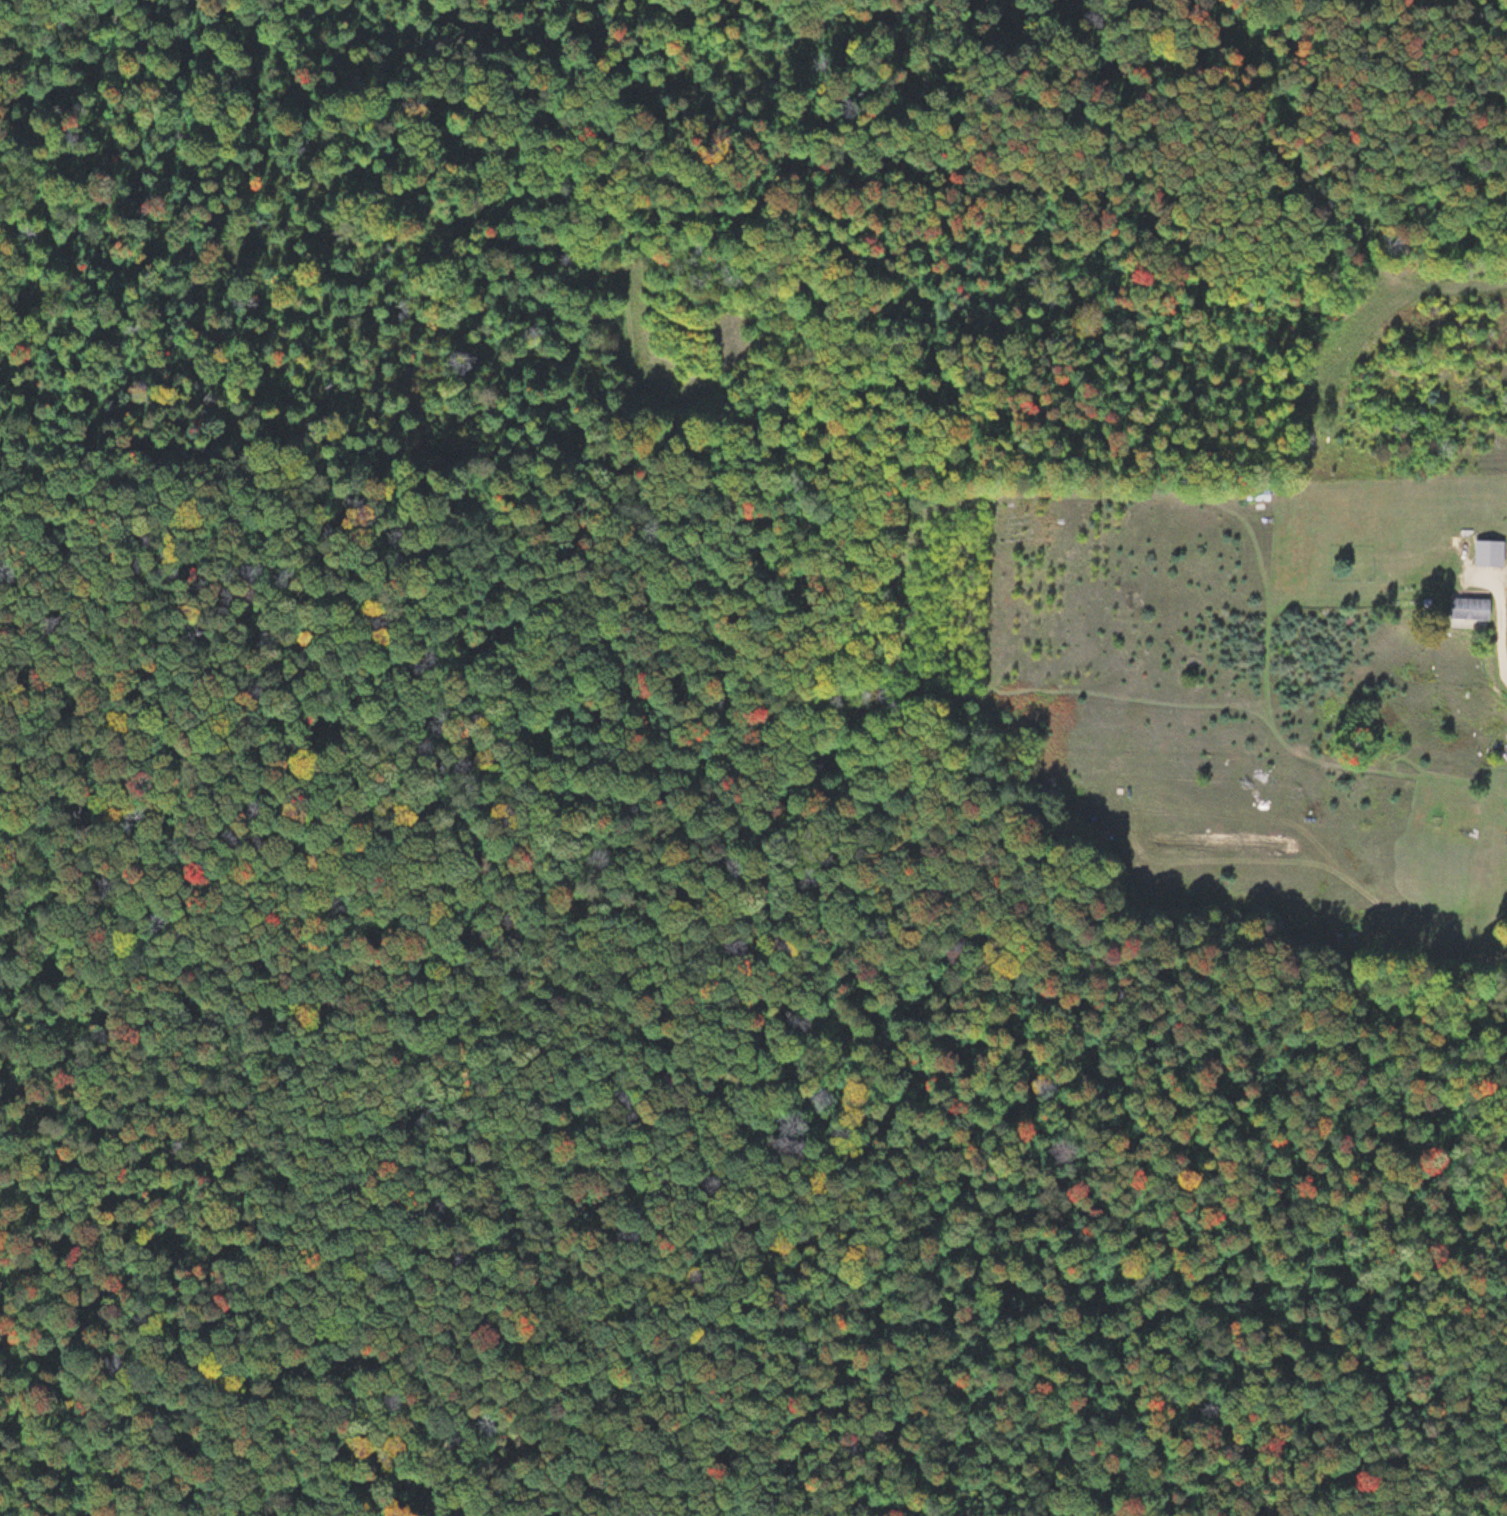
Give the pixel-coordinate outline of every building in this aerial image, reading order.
[(1241,498),(1269,498),(1269,488),(1241,488),(1241,498)] [(1489,597),(1448,597),(1448,619),(1489,619),(1489,597)]
